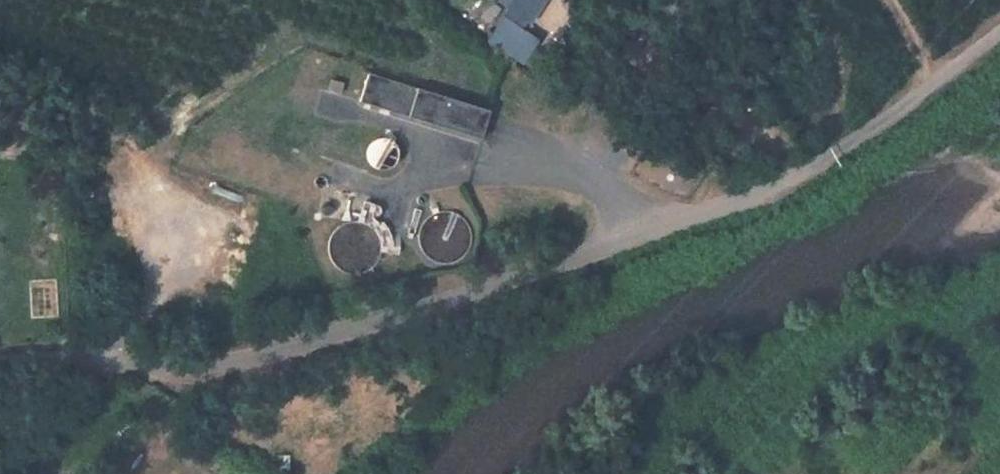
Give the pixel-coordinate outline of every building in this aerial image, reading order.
[(510,8),(525,18),(537,0),(515,0),(510,8)] [(502,19),(487,42),(520,63),(535,40),(502,19)] [(367,73),(359,102),(480,140),(489,111),(367,73)] [(330,79),(327,90),(339,93),(342,84),(330,79)]
